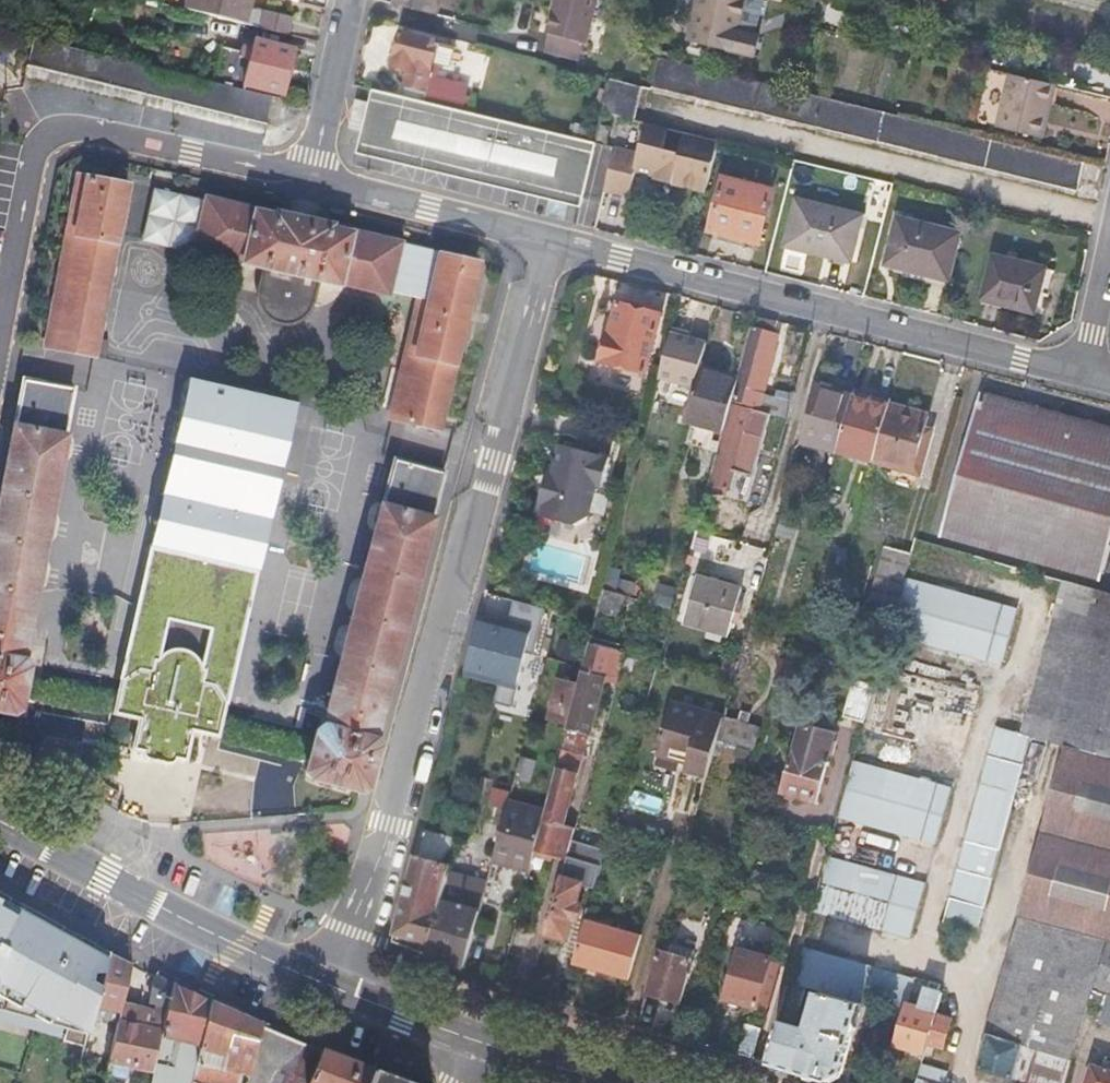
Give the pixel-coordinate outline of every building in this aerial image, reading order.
[(192,12),(246,25),(252,0),(195,0),(192,12)] [(435,13),(438,0),(394,0),(393,3),(435,13)] [(588,41),(598,0),(557,0),(549,32),(588,41)] [(732,31),(739,0),(698,0),(688,41),(740,54),(744,34),(737,32),(732,31)] [(732,31),(737,32),(746,0),(739,0),(732,31)] [(265,13),(261,29),(290,36),(294,19),(265,13)] [(588,41),(549,32),(545,48),(584,57),(588,41)] [(408,84),(428,89),(439,44),(439,43),(401,34),(396,57),(403,59),(401,68),(411,70),(408,84)] [(28,66),(268,125),(274,97),(244,90),(215,83),(34,40),(28,66)] [(222,51),(215,83),(244,90),(246,83),(282,92),(292,49),(254,40),(250,58),(222,51)] [(439,44),(428,89),(464,98),(467,85),(438,78),(441,68),(450,70),(455,48),(439,44)] [(403,59),(396,57),(393,66),(401,68),(403,59)] [(660,57),(653,87),(1077,191),(1084,163),(660,57)] [(1000,128),(1038,137),(1042,121),(1049,123),(1058,87),(1012,76),(1000,128)] [(611,77),(603,113),(634,120),(643,85),(611,77)] [(405,96),(425,101),(428,89),(408,84),(405,96)] [(405,96),(372,88),(360,142),(584,196),(596,143),(461,110),(425,101),(405,96)] [(428,89),(425,101),(461,110),(464,98),(428,89)] [(351,125),(363,128),(369,100),(357,98),(354,112),(351,125)] [(1045,139),(1049,123),(1042,121),(1038,137),(1045,139)] [(708,191),(721,142),(685,133),(680,155),(664,151),(669,129),(646,123),(640,154),(616,148),(606,189),(628,195),(634,169),(674,179),(673,183),(708,191)] [(93,355),(125,184),(78,175),(46,346),(93,355)] [(724,179),(711,230),(759,243),(773,192),(724,179)] [(799,198),(786,248),(853,265),(866,216),(799,198)] [(421,296),(393,418),(441,429),(479,263),(330,229),(330,226),(317,223),(293,217),(276,213),(275,215),(208,200),(198,245),(243,256),(242,259),(265,265),(261,283),(260,289),(260,296),(262,304),(265,309),(271,317),(278,321),(286,322),(293,320),(298,317),(304,312),(308,305),(313,296),(318,276),(339,281),(340,279),(388,291),(389,289),(421,296)] [(294,212),(293,217),(317,223),(318,218),(294,212)] [(887,266),(950,282),(962,234),(899,218),(887,266)] [(1046,270),(995,257),(984,300),(1034,313),(1046,270)] [(611,338),(608,337),(606,345),(602,361),(649,371),(662,312),(619,303),(616,317),(611,338)] [(608,337),(611,338),(616,317),(606,315),(599,344),(606,345),(608,337)] [(755,326),(734,402),(750,407),(759,375),(767,378),(772,362),(768,360),(775,332),(755,326)] [(660,376),(697,386),(702,369),(709,343),(672,333),(660,376)] [(702,369),(697,386),(688,420),(724,429),(737,378),(702,369)] [(767,378),(759,375),(750,407),(756,409),(787,418),(796,386),(767,378)] [(24,379),(0,504),(0,712),(13,714),(17,713),(20,709),(27,669),(27,665),(23,662),(21,661),(72,389),(24,379)] [(839,450),(855,394),(818,384),(799,450),(836,460),(839,450)] [(892,404),(855,394),(839,450),(877,459),(892,404)] [(756,409),(750,407),(734,402),(711,484),(726,487),(741,436),(748,438),(756,409)] [(892,404),(877,459),(922,472),(930,443),(924,442),(931,416),(892,404)] [(611,455),(562,443),(555,465),(550,464),(545,483),(555,486),(548,516),(581,524),(589,515),(598,483),(603,485),(611,455)] [(308,775),(312,779),(357,791),(361,791),(366,787),(378,745),(374,741),(415,587),(444,474),(396,460),(325,727),(321,728),(318,731),(308,770),(308,775)] [(717,562),(723,539),(695,532),(689,554),(717,562)] [(872,599),(898,606),(906,578),(913,554),(887,546),(872,599)] [(741,590),(698,576),(686,621),(730,633),(741,590)] [(895,618),(890,633),(988,660),(1003,606),(906,578),(898,606),(895,618)] [(1057,719),(1094,589),(1066,581),(1029,711),(1055,718),(1057,719)] [(1094,589),(1057,719),(1055,718),(1049,739),(1066,744),(1018,914),(1020,915),(1107,939),(1109,940),(1109,593),(1094,589)] [(624,595),(605,590),(600,611),(619,616),(624,595)] [(898,606),(872,599),(868,611),(895,618),(898,606)] [(554,610),(526,602),(521,618),(549,626),(554,610)] [(527,632),(476,619),(462,674),(513,688),(527,632)] [(570,726),(569,729),(590,734),(592,735),(607,678),(619,681),(628,651),(592,642),(581,686),(570,726)] [(225,707),(214,689),(203,686),(206,673),(200,671),(199,669),(198,664),(194,657),(188,653),(181,651),(174,651),(169,653),(164,656),(159,662),(155,661),(152,674),(140,672),(125,682),(117,716),(142,722),(135,751),(145,754),(144,759),(146,762),(152,764),(168,768),(173,767),(175,766),(176,761),(186,763),(193,734),(218,740),(225,707)] [(775,686),(810,696),(817,672),(782,662),(775,686)] [(876,684),(866,720),(966,748),(981,696),(881,668),(876,684)] [(847,715),(866,720),(876,684),(857,679),(847,715)] [(552,720),(570,726),(581,686),(562,681),(552,720)] [(686,771),(705,776),(721,718),(672,704),(657,753),(688,762),(686,771)] [(726,718),(720,739),(758,749),(764,728),(726,718)] [(802,723),(783,792),(819,800),(836,732),(802,723)] [(569,729),(564,751),(584,757),(590,734),(569,729)] [(995,731),(940,930),(974,939),(1029,740),(995,731)] [(584,757),(564,751),(547,813),(539,848),(570,857),(577,828),(563,824),(577,771),(581,772),(584,757)] [(854,763),(839,818),(924,841),(940,787),(854,763)] [(658,815),(664,798),(635,788),(629,806),(658,815)] [(496,860),(525,868),(540,812),(511,803),(505,826),(498,850),(496,860)] [(547,813),(540,812),(525,868),(532,870),(539,848),(547,813)] [(484,846),(498,850),(505,826),(491,822),(484,846)] [(409,945),(429,952),(443,900),(461,839),(425,830),(396,940),(409,945)] [(829,856),(813,909),(884,930),(899,876),(829,856)] [(583,884),(561,877),(545,934),(550,935),(549,937),(563,941),(565,938),(569,939),(576,916),(577,916),(580,905),(578,904),(583,884)] [(107,953),(84,940),(44,918),(17,903),(0,893),(0,1011),(90,1035),(92,1015),(95,1005),(107,953)] [(462,906),(443,900),(429,952),(446,959),(467,967),(485,899),(466,894),(462,906)] [(1090,1000),(1106,941),(1107,939),(1020,915),(985,1031),(988,1031),(977,1066),(1022,1078),(1021,1082),(1064,1082),(1090,1000)] [(630,981),(644,934),(588,918),(575,965),(630,981)] [(1106,941),(1090,1000),(1108,1006),(1109,1000),(1109,943),(1106,941)] [(803,946),(793,982),(807,986),(822,990),(864,1002),(907,1014),(910,1003),(917,978),(803,946)] [(739,947),(725,998),(758,1007),(758,1005),(768,1008),(781,963),(772,961),(774,956),(739,947)] [(660,950),(648,991),(683,1001),(694,960),(660,950)] [(96,1000),(95,1005),(118,1011),(121,999),(129,964),(116,957),(107,953),(96,1000)] [(132,1007),(128,1023),(116,1020),(107,1059),(153,1069),(171,985),(154,977),(150,999),(152,1002),(153,1002),(151,1014),(151,1027),(142,1025),(145,1011),(132,1007)] [(929,988),(943,991),(945,982),(932,979),(929,988)] [(807,986),(793,982),(770,1063),(829,1080),(844,1074),(864,1002),(822,990),(812,1029),(797,1024),(807,986)] [(209,1003),(187,992),(171,985),(153,1069),(149,1082),(193,1082),(209,1003)] [(936,1013),(943,991),(929,988),(926,987),(921,1006),(910,1003),(907,1014),(899,1044),(925,1051),(928,1043),(936,1013)] [(133,1002),(121,999),(118,1011),(116,1020),(128,1023),(132,1007),(133,1002)] [(261,1026),(231,1013),(209,1003),(193,1082),(231,1082),(234,1070),(251,1073),(261,1026)] [(118,1011),(95,1005),(92,1015),(116,1020),(118,1011)] [(952,1018),(936,1013),(928,1043),(944,1048),(952,1018)] [(737,1053),(754,1058),(762,1029),(745,1024),(737,1053)] [(261,1026),(251,1073),(249,1082),(308,1082),(321,1051),(291,1039),(261,1026)] [(321,1051),(308,1082),(365,1082),(370,1070),(344,1060),(321,1051)] [(1102,1059),(1100,1067),(1109,1070),(1109,1062),(1102,1059)] [(916,1082),(944,1082),(947,1071),(922,1064),(916,1082)] [(1100,1067),(1092,1065),(1087,1082),(1109,1082),(1109,1070),(1100,1067)] [(106,1067),(102,1082),(118,1082),(120,1071),(106,1067)] [(370,1070),(365,1082),(403,1082),(401,1082),(370,1070)]
